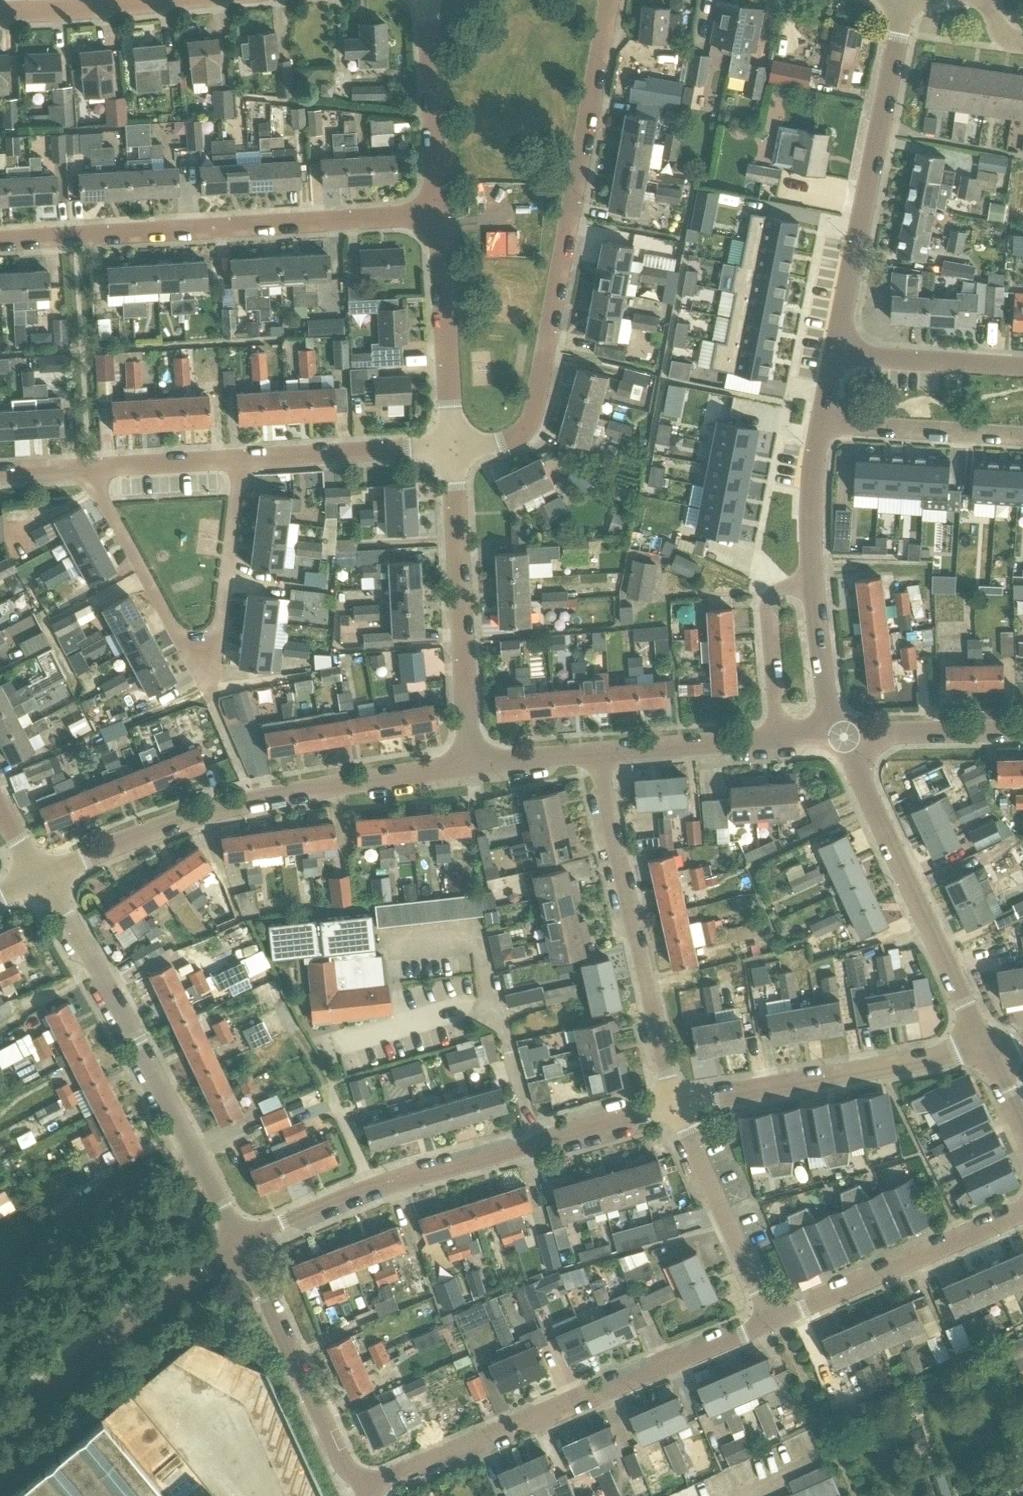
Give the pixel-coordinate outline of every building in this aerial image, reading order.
[(734,47),(742,7),(719,2),(711,43),(723,45),(722,52),(733,54),(734,47)] [(639,40),(667,43),(670,8),(642,6),(639,40)] [(742,7),(734,47),(733,54),(728,77),(748,81),(751,65),(749,65),(752,51),(755,52),(763,11),(742,7)] [(344,39),(345,58),(358,57),(359,68),(385,66),(385,55),(386,55),(385,23),(358,24),(359,39),(344,39)] [(826,82),(849,87),(853,66),(856,67),(863,30),(835,25),(828,61),(830,62),(826,82)] [(241,58),(250,57),(252,69),(278,67),(275,32),(248,35),(249,43),(240,43),(241,58)] [(187,42),(189,66),(191,66),(193,81),(205,79),(205,86),(219,84),(217,63),(218,63),(215,39),(187,42)] [(179,81),(176,60),(165,61),(163,44),(132,47),(134,69),(135,69),(136,79),(157,77),(158,83),(179,81)] [(78,54),(82,98),(113,95),(109,51),(78,54)] [(44,80),(57,80),(59,80),(59,53),(24,54),(25,81),(44,80)] [(688,82),(705,85),(710,56),(694,53),(688,82)] [(811,69),(774,62),(770,83),(808,90),(811,69)] [(926,106),(955,110),(961,66),(932,62),(926,106)] [(746,95),(762,98),(768,69),(752,66),(746,95)] [(990,71),(961,66),(955,110),(984,114),(990,71)] [(610,87),(619,89),(624,70),(615,68),(610,87)] [(984,114),(1013,118),(1019,75),(990,71),(984,114)] [(1013,118),(1022,119),(1022,75),(1019,75),(1013,118)] [(680,109),(684,85),(636,77),(632,101),(680,109)] [(58,87),(57,80),(44,80),(45,89),(52,89),(54,105),(48,105),(49,115),(37,115),(38,128),(74,126),(71,87),(58,87)] [(351,86),(351,100),(390,99),(389,85),(351,86)] [(213,93),(214,118),(233,117),(231,92),(213,93)] [(1,99),(3,129),(19,128),(18,98),(1,99)] [(106,100),(107,125),(125,124),(124,99),(106,100)] [(267,105),(268,125),(281,124),(279,104),(267,105)] [(290,108),(291,129),(306,128),(304,107),(290,108)] [(307,110),(308,135),(322,134),(320,109),(307,110)] [(628,114),(623,138),(653,143),(658,120),(628,114)] [(344,147),(344,158),(346,185),(370,183),(369,156),(357,157),(356,132),(355,132),(354,119),(342,119),(343,133),(344,147)] [(370,122),(371,147),(392,146),(391,121),(370,122)] [(186,123),(188,151),(201,151),(199,122),(186,123)] [(258,124),(259,138),(268,137),(268,124),(258,124)] [(790,169),(823,175),(826,161),(823,160),(827,135),(797,129),(797,131),(780,127),(773,165),(790,168),(790,169)] [(128,197),(152,196),(151,169),(150,158),(149,145),(148,132),(137,133),(139,170),(127,171),(128,197)] [(80,153),(79,133),(66,134),(67,153),(80,153)] [(344,147),(343,133),(331,133),(332,148),(344,147)] [(679,151),(681,136),(667,133),(665,144),(672,145),(671,150),(679,151)] [(63,134),(52,135),(53,160),(65,159),(63,134)] [(270,139),(271,153),(283,152),(282,138),(270,139)] [(649,168),(653,143),(623,138),(619,162),(649,168)] [(222,140),(226,191),(249,190),(248,163),(236,164),(235,139),(222,140)] [(259,140),(260,154),(271,153),(270,139),(259,140)] [(226,191),(222,140),(211,141),(212,165),(200,166),(201,193),(226,191)] [(161,144),(149,145),(150,158),(162,158),(161,144)] [(672,145),(665,144),(662,157),(677,160),(679,151),(671,150),(672,145)] [(114,146),(101,147),(104,199),(128,197),(127,171),(115,171),(114,146)] [(104,199),(101,147),(90,148),(92,173),(78,174),(80,200),(104,199)] [(940,182),(953,185),(955,172),(943,169),(945,156),(918,151),(913,177),(940,182)] [(978,168),(1006,173),(1009,157),(981,152),(978,168)] [(248,163),(249,190),(273,188),(272,162),(271,153),(260,154),(260,162),(248,163)] [(4,155),(5,169),(18,168),(17,154),(4,155)] [(369,156),(370,183),(395,181),(393,155),(369,156)] [(40,156),(29,157),(30,176),(32,203),(56,201),(54,175),(41,176),(40,156)] [(346,185),(344,158),(320,159),(322,186),(346,185)] [(272,162),(273,188),(298,187),(297,160),(272,162)] [(649,168),(619,162),(614,187),(644,193),(649,168)] [(747,177),(781,182),(783,170),(749,164),(747,177)] [(151,169),(152,196),(177,194),(175,168),(151,169)] [(960,185),(980,189),(982,179),(962,175),(960,185)] [(6,178),(7,204),(32,203),(30,176),(6,178)] [(940,182),(913,177),(907,206),(921,208),(922,204),(935,207),(945,208),(947,197),(950,198),(953,185),(940,182)] [(1009,181),(997,178),(995,191),(1007,194),(1009,181)] [(658,185),(655,199),(667,201),(670,187),(658,185)] [(978,200),(980,189),(960,185),(958,196),(978,200)] [(644,193),(614,187),(610,210),(640,216),(644,193)] [(682,189),(670,187),(667,201),(679,203),(682,189)] [(699,190),(694,215),(712,219),(717,193),(699,190)] [(903,230),(930,236),(935,207),(922,204),(921,208),(907,206),(903,230)] [(989,219),(1004,222),(1006,208),(992,205),(989,219)] [(752,213),(747,240),(794,250),(799,223),(752,213)] [(688,228),(685,240),(697,242),(699,230),(688,228)] [(930,236),(903,230),(898,255),(925,260),(930,236)] [(949,239),(963,242),(965,234),(951,231),(949,239)] [(963,242),(949,239),(947,250),(961,253),(963,242)] [(737,265),(737,266),(788,276),(794,250),(747,240),(746,241),(742,265),(741,266),(737,265)] [(604,242),(600,266),(630,271),(634,247),(604,242)] [(360,251),(361,278),(402,276),(401,249),(360,251)] [(302,255),(305,306),(317,305),(316,281),(328,280),(327,254),(302,255)] [(278,257),(280,284),(292,283),(293,306),(305,306),(302,255),(278,257)] [(269,285),(280,284),(278,257),(254,258),(258,309),(258,320),(270,320),(269,285)] [(258,309),(254,258),(229,259),(231,287),(245,286),(246,310),(258,309)] [(941,273),(972,279),(975,266),(943,260),(941,273)] [(179,263),(181,290),(206,288),(204,261),(179,263)] [(179,263),(155,264),(157,291),(170,290),(170,300),(182,299),(181,290),(179,263)] [(157,291),(155,264),(131,266),(133,293),(157,291)] [(893,294),(931,296),(932,272),(923,270),(894,264),(893,294)] [(642,273),(641,280),(653,282),(655,267),(643,265),(643,267),(642,273)] [(133,293),(131,266),(107,267),(109,294),(133,293)] [(630,271),(600,266),(595,290),(625,295),(628,282),(640,284),(641,280),(642,273),(630,271)] [(737,266),(732,291),(784,301),(788,276),(737,266)] [(655,267),(653,282),(664,284),(667,270),(655,267)] [(47,270),(23,272),(24,299),(26,323),(38,322),(37,298),(49,297),(47,270)] [(687,270),(685,282),(697,284),(699,272),(687,270)] [(24,299),(23,272),(0,273),(0,300),(13,300),(16,345),(27,345),(26,323),(24,299)] [(931,296),(929,324),(958,326),(959,323),(977,324),(977,313),(985,314),(1003,315),(1005,286),(987,285),(987,283),(978,281),(977,294),(961,293),(960,298),(931,296)] [(685,282),(683,294),(695,296),(697,284),(685,282)] [(347,288),(348,300),(365,299),(364,287),(347,288)] [(591,314),(621,319),(625,295),(595,290),(591,314)] [(732,316),(731,317),(778,326),(784,301),(732,291),(732,292),(736,293),(732,316)] [(1022,329),(1022,294),(1015,293),(1012,328),(1022,329)] [(929,324),(931,296),(893,294),(892,307),(894,307),(893,321),(929,324)] [(378,309),(380,344),(406,342),(404,308),(397,309),(396,298),(365,299),(348,300),(348,311),(378,309)] [(182,299),(170,300),(171,314),(182,314),(182,299)] [(194,299),(182,299),(182,314),(195,313),(194,299)] [(134,305),(135,318),(146,317),(145,304),(134,305)] [(135,318),(134,305),(122,305),(123,319),(135,318)] [(222,308),(223,337),(237,336),(235,308),(222,308)] [(632,327),(644,329),(646,315),(634,313),(634,314),(633,321),(632,327)] [(617,342),(621,319),(591,314),(587,336),(597,338),(594,353),(625,360),(629,344),(617,342)] [(646,315),(644,329),(656,331),(658,317),(646,315)] [(717,341),(717,342),(773,353),(778,326),(731,317),(731,318),(726,343),(717,341)] [(69,344),(67,319),(53,320),(54,344),(69,344)] [(342,319),(325,320),(326,335),(343,334),(342,319)] [(678,322),(675,334),(687,336),(689,324),(678,322)] [(247,325),(248,336),(258,336),(257,324),(247,325)] [(675,334),(673,346),(685,348),(687,336),(675,334)] [(334,337),(335,367),(348,366),(347,336),(334,337)] [(711,368),(768,380),(773,353),(717,342),(711,368)] [(298,351),(299,366),(306,366),(306,361),(313,361),(313,350),(298,351)] [(95,354),(97,376),(111,375),(109,353),(95,354)] [(250,355),(251,368),(266,367),(265,354),(250,355)] [(350,356),(351,368),(370,367),(370,355),(350,356)] [(173,359),(173,372),(189,371),(188,358),(173,359)] [(125,362),(126,375),(141,374),(140,361),(125,362)] [(308,378),(314,377),(313,361),(306,361),(306,366),(299,366),(300,378),(308,378)] [(673,361),(671,375),(688,379),(691,365),(673,361)] [(266,367),(251,368),(251,381),(267,380),(266,367)] [(408,403),(407,375),(378,376),(378,378),(367,378),(367,368),(349,369),(351,393),(366,392),(366,405),(408,403)] [(579,369),(573,392),(602,400),(609,378),(579,369)] [(189,371),(173,372),(174,385),(189,384),(189,371)] [(223,373),(224,392),(235,391),(234,373),(223,373)] [(141,374),(126,375),(126,388),(134,388),(141,387),(141,374)] [(308,378),(310,419),(335,417),(333,387),(321,388),(320,377),(314,377),(308,378)] [(296,390),(284,390),(286,420),(310,419),(308,378),(300,378),(295,379),(296,390)] [(621,381),(617,393),(630,397),(633,385),(621,381)] [(34,386),(35,398),(36,409),(37,436),(62,434),(60,396),(47,397),(46,384),(34,385),(34,386)] [(136,430),(135,399),(134,388),(126,388),(123,389),(124,400),(110,401),(112,431),(136,430)] [(261,422),(286,420),(284,390),(269,391),(260,392),(261,422)] [(261,422),(260,392),(235,393),(237,423),(261,422)] [(573,392),(566,415),(596,423),(602,400),(573,392)] [(182,396),(184,427),(209,425),(207,395),(190,396),(182,396)] [(184,427),(182,396),(175,397),(159,398),(161,428),(184,427)] [(161,428),(159,398),(146,398),(135,399),(136,430),(161,428)] [(14,437),(37,436),(36,409),(24,409),(12,410),(14,437)] [(12,410),(0,411),(0,438),(14,437),(12,410)] [(596,423),(566,415),(560,439),(589,447),(596,423)] [(606,433),(618,436),(622,424),(609,421),(606,433)] [(720,422),(716,444),(754,452),(758,429),(720,422)] [(659,423),(658,432),(672,435),(673,425),(659,423)] [(622,424),(618,436),(631,440),(634,428),(622,424)] [(658,432),(656,442),(670,445),(672,435),(658,432)] [(716,444),(712,465),(749,473),(754,452),(716,444)] [(856,493),(879,494),(881,455),(858,453),(856,493)] [(881,455),(879,494),(901,496),(904,456),(881,455)] [(904,456),(901,496),(924,497),(927,457),(904,456)] [(924,497),(924,507),(946,508),(947,490),(949,459),(927,457),(924,497)] [(519,468),(533,496),(555,485),(541,458),(519,468)] [(974,501),(996,502),(999,462),(977,461),(974,501)] [(1020,463),(999,462),(996,502),(1018,503),(1020,463)] [(652,465),(650,475),(664,478),(666,468),(652,465)] [(712,465),(707,486),(745,494),(749,473),(712,465)] [(511,507),(533,496),(519,468),(498,479),(511,507)] [(568,479),(587,495),(594,487),(575,471),(568,479)] [(650,475),(648,485),(662,487),(664,478),(650,475)] [(385,486),(386,510),(416,509),(414,484),(385,486)] [(703,507),(703,508),(741,515),(745,494),(707,486),(707,487),(703,507)] [(337,495),(337,488),(324,489),(324,503),(325,518),(335,517),(335,503),(334,496),(337,495)] [(334,496),(335,503),(349,502),(349,488),(337,488),(337,495),(334,496)] [(946,509),(960,510),(961,491),(947,490),(946,508),(946,509)] [(257,518),(287,522),(288,510),(298,512),(299,499),(260,494),(257,518)] [(538,507),(544,519),(557,513),(551,500),(538,507)] [(65,541),(92,527),(80,505),(53,520),(60,532),(65,541)] [(699,528),(699,530),(736,537),(741,515),(703,508),(699,528)] [(416,509),(386,510),(387,535),(417,533),(416,509)] [(911,509),(910,523),(931,525),(933,511),(911,509)] [(373,518),(386,518),(386,510),(373,511),(373,518)] [(360,511),(360,525),(373,525),(373,518),(373,511),(372,511),(360,511)] [(254,542),(284,546),(287,522),(257,518),(254,542)] [(31,532),(38,544),(48,539),(41,526),(31,532)] [(77,563),(104,548),(92,527),(65,541),(73,555),(77,563)] [(513,530),(514,543),(527,542),(526,529),(513,530)] [(331,533),(332,545),(352,544),(351,532),(331,533)] [(833,541),(833,548),(834,548),(848,549),(850,533),(834,532),(833,541)] [(295,547),(321,550),(322,543),(297,539),(295,547)] [(667,540),(661,553),(670,557),(676,544),(667,540)] [(697,540),(694,553),(704,555),(706,542),(697,540)] [(284,546),(254,542),(251,567),(281,571),(284,546)] [(564,543),(564,555),(589,554),(589,542),(564,543)] [(1006,563),(1012,546),(1000,542),(995,559),(1006,563)] [(908,561),(920,561),(921,545),(909,544),(908,561)] [(497,554),(499,579),(529,577),(528,563),(551,561),(551,558),(560,557),(559,545),(526,547),(527,552),(497,554)] [(875,545),(864,545),(864,553),(875,553),(875,545)] [(887,545),(875,545),(875,553),(886,553),(887,545)] [(320,558),(321,550),(295,547),(295,554),(320,558)] [(104,548),(77,563),(89,585),(116,570),(104,548)] [(377,563),(388,562),(387,548),(357,550),(358,564),(361,564),(377,563)] [(337,551),(336,565),(349,564),(348,550),(337,551)] [(670,567),(692,578),(699,563),(677,552),(670,567)] [(16,569),(10,558),(0,564),(0,578),(16,569)] [(390,587),(420,585),(418,560),(388,562),(377,563),(378,578),(374,578),(374,588),(390,587)] [(629,597),(649,601),(656,565),(636,561),(629,597)] [(51,568),(58,582),(69,576),(65,569),(62,563),(51,568)] [(378,578),(377,563),(361,564),(362,578),(374,578),(378,578)] [(305,582),(325,584),(327,566),(307,564),(305,582)] [(48,587),(58,582),(51,568),(41,574),(48,587)] [(563,590),(586,590),(585,574),(562,574),(563,590)] [(531,601),(529,577),(499,579),(500,603),(531,601)] [(858,580),(861,609),(885,606),(881,577),(858,580)] [(979,592),(990,593),(991,585),(979,584),(979,592)] [(391,611),(421,610),(420,585),(390,587),(391,611)] [(1002,586),(991,585),(990,593),(1002,594),(1002,586)] [(288,614),(301,615),(302,605),(322,608),(324,594),(291,590),(288,614)] [(933,622),(957,622),(957,590),(933,590),(933,622)] [(40,600),(45,612),(66,603),(62,592),(40,600)] [(896,594),(897,605),(910,603),(909,592),(896,594)] [(102,609),(114,632),(141,618),(128,595),(102,609)] [(245,619),(275,623),(278,599),(248,595),(245,619)] [(531,601),(500,603),(502,628),(532,626),(531,601)] [(910,603),(897,605),(899,615),(911,613),(910,603)] [(364,614),(364,606),(353,607),(354,621),(368,620),(367,613),(364,614)] [(367,613),(368,620),(379,619),(379,606),(364,606),(364,614),(367,613)] [(885,606),(861,609),(865,637),(888,634),(885,606)] [(622,608),(623,625),(633,624),(633,607),(622,608)] [(423,634),(421,610),(391,611),(392,636),(423,634)] [(711,638),(734,637),(732,610),(709,611),(711,638)] [(79,646),(77,643),(87,638),(86,637),(73,612),(51,623),(51,625),(65,653),(79,646)] [(152,639),(141,618),(114,632),(125,653),(152,639)] [(245,619),(242,644),(272,647),(275,623),(245,619)] [(669,638),(668,626),(638,628),(639,641),(669,638)] [(686,640),(699,639),(698,628),(686,629),(686,640)] [(933,628),(923,629),(906,631),(908,640),(924,637),(924,644),(929,644),(933,643),(934,643),(933,628)] [(90,643),(93,650),(107,644),(99,630),(89,636),(92,643),(90,643)] [(593,632),(593,643),(606,643),(605,631),(593,632)] [(19,644),(25,656),(49,644),(43,632),(19,644)] [(364,635),(365,647),(391,646),(391,633),(364,635)] [(1002,656),(1015,656),(1014,633),(1001,633),(1002,656)] [(888,634),(865,637),(868,664),(891,661),(888,634)] [(77,643),(79,646),(80,649),(84,656),(93,650),(90,643),(92,643),(89,636),(86,637),(87,638),(77,643)] [(520,637),(501,639),(502,656),(521,655),(520,637)] [(735,664),(734,637),(711,638),(712,666),(735,664)] [(125,653),(136,673),(163,658),(152,639),(125,653)] [(700,649),(699,639),(686,640),(687,650),(700,649)] [(284,649),(308,652),(308,645),(285,642),(284,649)] [(310,662),(325,661),(324,642),(309,643),(310,662)] [(272,647),(242,644),(239,668),(269,672),(272,647)] [(903,649),(904,659),(917,658),(915,647),(903,649)] [(27,684),(33,696),(64,680),(67,679),(51,648),(38,655),(48,674),(27,684)] [(307,658),(308,652),(284,649),(283,655),(307,658)] [(68,657),(77,675),(88,669),(79,651),(68,657)] [(630,667),(643,666),(642,657),(629,659),(630,667)] [(163,658),(136,673),(148,694),(174,680),(163,658)] [(917,658),(904,659),(905,669),(918,668),(917,658)] [(891,661),(868,664),(871,690),(895,687),(891,661)] [(574,672),(588,671),(587,663),(574,664),(574,672)] [(737,693),(735,664),(712,666),(714,694),(737,693)] [(947,688),(975,688),(975,664),(946,665),(947,688)] [(975,664),(975,688),(1004,687),(1003,664),(975,664)] [(517,668),(518,677),(531,676),(530,666),(517,668)] [(644,674),(643,666),(630,667),(631,676),(644,674)] [(320,671),(321,685),(341,682),(339,669),(320,671)] [(99,684),(103,690),(126,678),(122,672),(110,678),(105,670),(95,676),(99,684)] [(575,681),(582,680),(588,679),(588,671),(574,672),(575,681)] [(584,712),(612,709),(610,686),(609,672),(594,673),(595,679),(588,679),(582,680),(583,689),(584,712)] [(531,684),(531,676),(518,677),(519,685),(526,685),(531,684)] [(640,707),(638,684),(637,677),(625,678),(626,685),(610,686),(612,709),(640,707)] [(126,678),(103,690),(106,696),(129,684),(126,678)] [(294,681),(296,695),(314,692),(312,678),(294,681)] [(337,695),(338,703),(352,701),(348,679),(341,681),(343,694),(337,695)] [(675,697),(673,680),(667,681),(668,698),(675,697)] [(638,684),(640,707),(669,704),(667,681),(638,684)] [(393,685),(394,694),(407,692),(405,683),(393,685)] [(702,683),(688,684),(688,696),(703,695),(702,683)] [(33,696),(27,684),(6,696),(0,686),(0,713),(33,696)] [(499,720),(528,717),(526,694),(526,685),(519,685),(508,686),(509,695),(497,696),(499,720)] [(231,693),(240,722),(255,718),(246,689),(231,693)] [(554,691),(556,714),(584,712),(583,689),(554,691)] [(528,717),(556,714),(554,691),(538,693),(526,694),(528,717)] [(407,692),(394,694),(395,703),(408,701),(407,692)] [(0,713),(0,740),(22,728),(17,717),(38,706),(33,696),(0,713)] [(281,704),(283,712),(296,710),(294,701),(281,704)] [(352,701),(338,703),(340,711),(347,710),(353,709),(352,701)] [(404,709),(408,733),(436,728),(432,704),(404,709)] [(375,714),(379,737),(408,733),(404,709),(375,714)] [(296,710),(283,712),(284,721),(290,720),(297,719),(296,710)] [(334,713),(318,715),(320,723),(321,723),(325,747),(352,742),(348,718),(347,710),(340,711),(340,712),(334,713)] [(375,714),(348,718),(352,742),(379,737),(375,714)] [(292,728),(296,751),(325,747),(321,723),(320,723),(318,715),(297,719),(290,720),(291,728),(292,728)] [(0,740),(0,744),(10,762),(34,750),(27,738),(49,727),(44,717),(34,722),(22,728),(0,740)] [(290,720),(284,721),(262,725),(267,756),(296,751),(292,728),(291,728),(290,720)] [(155,737),(158,744),(171,739),(169,732),(155,737)] [(170,758),(179,780),(206,770),(197,748),(182,754),(179,744),(174,746),(171,739),(158,744),(160,752),(167,749),(170,758)] [(101,757),(108,754),(104,744),(94,748),(98,758),(101,757)] [(101,757),(104,765),(117,760),(114,752),(108,754),(101,757)] [(170,758),(145,768),(153,790),(179,780),(170,758)] [(996,758),(997,782),(1017,782),(1022,782),(1022,758),(996,758)] [(25,770),(26,772),(30,783),(49,777),(52,785),(65,780),(62,772),(55,774),(50,760),(25,770)] [(104,765),(106,770),(107,772),(114,770),(125,800),(153,790),(145,768),(123,776),(117,760),(104,765)] [(969,802),(975,816),(990,809),(986,799),(986,777),(981,764),(961,774),(973,800),(969,802)] [(919,800),(945,789),(934,767),(909,779),(919,800)] [(91,788),(99,810),(125,800),(114,770),(107,772),(106,770),(101,772),(105,783),(91,788)] [(30,783),(26,772),(10,778),(16,792),(31,786),(30,783)] [(786,782),(775,783),(777,822),(786,821),(786,816),(799,815),(796,781),(795,773),(785,774),(786,782)] [(686,776),(660,778),(663,806),(664,806),(665,817),(669,817),(678,816),(677,805),(688,804),(686,776)] [(756,819),(753,776),(743,777),(743,785),(732,786),(734,825),(744,825),(744,820),(756,819)] [(763,776),(753,776),(756,819),(768,818),(768,823),(777,822),(775,783),(764,783),(763,776)] [(663,806),(660,778),(636,780),(638,808),(663,806)] [(61,790),(73,820),(99,810),(91,788),(71,796),(65,780),(52,785),(55,792),(61,790)] [(61,790),(55,792),(35,800),(46,830),(73,820),(61,790)] [(520,812),(522,821),(561,812),(559,802),(566,800),(564,790),(523,799),(526,811),(520,812)] [(914,810),(924,832),(949,820),(958,817),(948,795),(939,799),(939,798),(914,810)] [(1022,808),(1022,796),(1014,796),(1014,808),(1022,808)] [(713,799),(715,827),(729,826),(727,798),(713,799)] [(806,809),(811,819),(835,808),(830,798),(806,809)] [(715,827),(713,799),(702,800),(704,828),(715,827)] [(975,816),(969,802),(956,808),(962,821),(975,816)] [(474,809),(479,829),(498,824),(494,805),(474,809)] [(835,808),(811,819),(812,821),(816,829),(840,818),(835,808)] [(439,812),(441,835),(469,833),(467,810),(439,812)] [(439,812),(410,815),(412,838),(441,835),(439,812)] [(563,823),(561,812),(522,821),(524,830),(530,829),(533,840),(574,831),(572,822),(563,823)] [(410,815),(383,818),(384,840),(393,840),(394,848),(398,853),(414,852),(412,838),(410,815)] [(669,817),(665,817),(657,818),(658,833),(670,832),(669,817)] [(384,840),(383,818),(355,820),(357,843),(384,840)] [(1000,819),(994,821),(995,823),(1002,838),(1003,840),(1016,834),(1000,819)] [(949,820),(924,832),(935,855),(960,843),(949,820)] [(800,836),(816,829),(812,821),(797,828),(800,836)] [(304,826),(307,849),(308,858),(315,857),(323,856),(322,847),(336,845),(333,822),(304,826)] [(688,824),(690,845),(701,844),(700,823),(688,824)] [(974,832),(981,848),(1002,838),(995,823),(974,832)] [(304,826),(276,830),(279,853),(307,849),(304,826)] [(249,833),(252,856),(279,853),(276,830),(249,833)] [(574,831),(533,840),(535,853),(529,854),(531,862),(570,854),(567,843),(576,841),(574,831)] [(670,832),(658,833),(659,848),(672,847),(670,832)] [(237,858),(252,856),(249,833),(221,837),(224,860),(237,858)] [(820,845),(831,870),(857,858),(845,833),(820,845)] [(476,836),(480,852),(489,850),(485,834),(476,836)] [(772,840),(758,846),(762,857),(777,850),(772,840)] [(348,856),(364,852),(362,842),(346,846),(348,856)] [(436,845),(436,854),(449,853),(449,844),(436,845)] [(762,857),(758,846),(743,853),(748,864),(762,857)] [(174,863),(187,882),(211,866),(197,847),(174,863)] [(378,849),(379,857),(392,856),(391,847),(378,849)] [(489,850),(480,852),(483,868),(492,866),(489,850)] [(449,853),(436,854),(437,863),(450,862),(449,853)] [(651,859),(657,888),(680,883),(673,854),(651,859)] [(252,856),(237,858),(239,867),(246,866),(248,884),(256,883),(255,882),(249,883),(248,874),(261,872),(259,864),(253,864),(252,856)] [(392,856),(379,857),(380,866),(393,864),(392,856)] [(315,857),(308,858),(302,859),(303,867),(316,865),(315,857)] [(831,870),(842,892),(867,880),(857,858),(831,870)] [(174,863),(150,879),(164,898),(187,882),(174,863)] [(255,882),(256,883),(262,882),(260,864),(259,864),(261,872),(248,874),(249,883),(255,882)] [(316,865),(303,867),(304,875),(316,874),(316,865)] [(492,866),(483,868),(486,880),(498,877),(496,865),(492,866)] [(785,872),(793,888),(822,874),(819,868),(805,875),(800,865),(785,872)] [(534,885),(537,898),(578,889),(576,879),(567,880),(565,868),(526,877),(528,887),(534,885)] [(690,870),(692,880),(705,877),(703,868),(690,870)] [(371,871),(373,889),(389,888),(387,869),(371,871)] [(1006,875),(1011,888),(1022,883),(1022,877),(1019,869),(1006,875)] [(958,905),(993,888),(990,882),(988,877),(978,882),(972,870),(947,882),(958,905)] [(449,874),(451,892),(467,890),(466,872),(449,874)] [(822,874),(793,888),(795,893),(824,880),(822,874)] [(716,875),(706,878),(708,885),(718,882),(716,875)] [(996,895),(1011,888),(1006,875),(990,882),(993,888),(996,895)] [(330,879),(334,910),(351,908),(347,877),(330,879)] [(707,886),(705,877),(692,880),(695,889),(707,886)] [(128,895),(141,914),(164,898),(150,879),(128,895)] [(867,880),(842,892),(852,915),(878,903),(867,880)] [(680,883),(657,888),(663,915),(686,909),(682,893),(680,883)] [(402,885),(403,901),(416,900),(415,884),(402,885)] [(186,895),(191,902),(202,895),(197,887),(186,895)] [(234,894),(242,914),(259,912),(256,888),(234,894)] [(996,895),(993,888),(958,905),(968,927),(994,915),(988,904),(998,899),(996,895)] [(578,889),(537,898),(539,909),(534,911),(536,920),(574,911),(572,900),(580,898),(578,889)] [(482,893),(486,909),(494,907),(491,891),(482,893)] [(486,909),(482,893),(470,895),(473,916),(487,914),(486,909)] [(146,921),(141,914),(128,895),(103,911),(117,931),(128,923),(137,937),(144,933),(151,928),(146,921)] [(202,895),(191,902),(196,909),(207,902),(202,895)] [(458,896),(461,917),(473,916),(470,895),(458,896)] [(461,917),(458,896),(447,898),(449,919),(461,917)] [(435,899),(438,920),(449,919),(447,898),(435,899)] [(422,900),(425,921),(438,920),(435,899),(422,900)] [(1022,914),(1022,899),(1011,905),(1017,917),(1022,914)] [(411,902),(413,923),(425,921),(422,900),(411,902)] [(399,903),(401,924),(413,923),(411,902),(399,903)] [(387,904),(389,925),(401,924),(399,903),(387,904)] [(878,903),(852,915),(862,937),(888,925),(878,903)] [(389,925),(387,904),(375,906),(377,926),(389,925)] [(486,909),(487,914),(489,924),(497,922),(494,907),(486,909)] [(669,941),(692,936),(690,926),(686,909),(663,915),(669,941)] [(543,927),(546,939),(586,930),(584,920),(576,922),(574,911),(536,920),(537,928),(543,927)] [(811,926),(814,932),(842,919),(839,913),(811,926)] [(280,964),(308,961),(312,992),(309,992),(312,1021),(389,1012),(385,983),(384,983),(381,953),(375,954),(371,916),(276,925),(280,964)] [(151,917),(146,921),(151,928),(156,935),(161,932),(151,917)] [(219,928),(226,944),(250,933),(244,918),(219,928)] [(842,919),(814,932),(817,938),(845,925),(842,919)] [(702,924),(705,933),(717,930),(715,921),(702,924)] [(187,935),(181,922),(165,930),(178,956),(193,948),(187,935)] [(0,958),(26,947),(16,925),(0,932),(0,957),(0,958)] [(156,936),(156,935),(151,928),(144,933),(145,934),(150,941),(151,943),(158,939),(156,936)] [(586,930),(546,939),(548,951),(543,953),(545,961),(583,953),(581,941),(588,939),(586,930)] [(719,940),(717,930),(705,933),(707,943),(719,940)] [(488,935),(492,951),(501,949),(497,933),(488,935)] [(694,947),(692,936),(669,941),(675,967),(698,962),(694,947)] [(726,955),(754,952),(752,938),(724,941),(726,955)] [(151,943),(131,955),(137,966),(166,949),(158,939),(151,943)] [(501,949),(492,951),(495,966),(504,964),(501,949)] [(891,953),(877,956),(879,969),(894,966),(893,964),(891,953)] [(565,957),(568,970),(576,968),(574,956),(565,957)] [(847,959),(853,988),(867,985),(861,956),(847,959)] [(0,985),(11,981),(5,969),(0,958),(0,957),(0,985)] [(582,965),(587,989),(614,983),(608,959),(582,965)] [(748,982),(761,982),(760,960),(747,960),(748,982)] [(211,976),(218,991),(247,978),(240,962),(211,976)] [(161,1000),(182,990),(170,963),(148,973),(161,1000)] [(5,969),(11,981),(20,977),(14,965),(5,969)] [(882,981),(889,980),(896,979),(894,970),(894,966),(879,969),(881,979),(882,981)] [(1017,967),(998,970),(1004,1003),(1022,1000),(1022,966),(1017,967)] [(188,975),(193,985),(206,979),(201,969),(188,975)] [(781,986),(795,983),(793,970),(779,973),(781,986)] [(835,975),(822,976),(824,992),(837,991),(835,975)] [(193,985),(182,990),(161,1000),(173,1026),(195,1016),(189,1005),(201,999),(198,994),(210,988),(206,979),(193,985)] [(896,1021),(891,991),(889,980),(882,981),(881,979),(877,980),(879,993),(866,995),(871,1025),(896,1021)] [(614,983),(587,989),(592,1013),(619,1007),(614,983)] [(704,986),(706,998),(720,996),(718,983),(704,986)] [(781,986),(783,999),(790,997),(797,996),(795,983),(781,986)] [(544,999),(541,986),(506,994),(509,1007),(544,999)] [(543,993),(545,998),(575,992),(574,986),(543,993)] [(913,987),(891,991),(896,1021),(918,1017),(913,987)] [(575,992),(545,998),(546,1005),(576,998),(575,992)] [(722,1009),(720,996),(706,998),(708,1011),(722,1009)] [(798,1038),(792,1008),(790,997),(783,999),(780,999),(782,1010),(766,1013),(772,1042),(798,1038)] [(815,1004),(820,1034),(845,1030),(840,1000),(815,1004)] [(13,1012),(8,1001),(0,1005),(0,1018),(13,1012)] [(58,1040),(80,1029),(65,1001),(44,1012),(52,1028),(42,1033),(43,1034),(48,1045),(58,1040)] [(815,1004),(792,1008),(798,1038),(820,1034),(815,1004)] [(195,1016),(173,1026),(185,1051),(206,1040),(195,1016)] [(717,1022),(722,1051),(746,1047),(741,1017),(717,1022)] [(570,1041),(571,1050),(611,1041),(609,1031),(616,1029),(614,1019),(573,1028),(576,1039),(570,1041)] [(212,1026),(217,1035),(228,1030),(223,1021),(212,1026)] [(722,1051),(717,1022),(692,1026),(698,1056),(722,1051)] [(245,1036),(251,1048),(273,1038),(267,1026),(245,1036)] [(70,1063),(91,1051),(80,1029),(58,1040),(70,1063)] [(228,1030),(217,1035),(221,1045),(232,1039),(228,1030)] [(38,1050),(48,1045),(43,1034),(32,1039),(38,1050)] [(481,1056),(496,1054),(493,1034),(479,1035),(481,1056)] [(185,1051),(197,1076),(218,1065),(206,1040),(185,1051)] [(614,1052),(611,1041),(571,1050),(573,1059),(580,1057),(582,1070),(623,1061),(621,1051),(614,1052)] [(527,1044),(517,1046),(521,1062),(531,1059),(527,1044)] [(52,1053),(48,1045),(38,1050),(42,1058),(52,1053)] [(473,1045),(459,1049),(465,1068),(479,1064),(473,1045)] [(465,1068),(459,1049),(445,1053),(450,1072),(465,1068)] [(91,1051),(70,1063),(83,1088),(104,1077),(91,1051)] [(26,1056),(22,1059),(13,1063),(17,1072),(18,1072),(31,1065),(26,1056)] [(521,1062),(526,1076),(535,1074),(531,1059),(521,1062)] [(419,1061),(405,1065),(410,1084),(425,1080),(419,1061)] [(623,1061),(582,1070),(584,1081),(578,1083),(580,1092),(620,1084),(618,1071),(625,1070),(623,1061)] [(218,1065),(197,1076),(208,1100),(230,1090),(218,1065)] [(410,1084),(405,1065),(390,1069),(396,1088),(410,1084)] [(236,1076),(240,1085),(251,1080),(247,1071),(236,1076)] [(369,1095),(364,1076),(349,1081),(355,1099),(369,1095)] [(83,1088),(95,1112),(117,1101),(104,1077),(83,1088)] [(940,1122),(981,1102),(972,1081),(969,1083),(966,1077),(913,1102),(916,1110),(933,1107),(940,1122)] [(527,1082),(533,1103),(551,1099),(546,1078),(527,1082)] [(251,1080),(240,1085),(245,1094),(256,1089),(251,1080)] [(57,1088),(62,1098),(73,1093),(68,1083),(57,1088)] [(472,1093),(479,1117),(506,1109),(499,1085),(472,1093)] [(230,1090),(208,1100),(219,1124),(241,1114),(230,1090)] [(73,1093),(62,1098),(67,1107),(78,1101),(73,1093)] [(472,1093),(445,1100),(451,1124),(479,1117),(472,1093)] [(880,1094),(857,1098),(865,1144),(894,1139),(887,1097),(880,1098),(880,1094)] [(850,1146),(865,1144),(857,1098),(835,1102),(836,1106),(829,1107),(839,1164),(848,1163),(850,1146)] [(417,1108),(424,1132),(451,1124),(445,1100),(417,1108)] [(95,1112),(108,1137),(130,1126),(117,1101),(95,1112)] [(36,1113),(42,1125),(63,1113),(56,1102),(36,1113)] [(991,1123),(981,1102),(940,1122),(952,1148),(991,1130),(988,1124),(991,1123)] [(831,1166),(839,1164),(829,1107),(823,1108),(822,1104),(800,1108),(808,1154),(824,1151),(831,1166)] [(280,1130),(292,1126),(284,1107),(261,1117),(264,1126),(276,1121),(280,1130)] [(389,1116),(396,1140),(424,1132),(417,1108),(389,1116)] [(792,1157),(808,1154),(800,1108),(777,1112),(778,1116),(772,1117),(782,1175),(791,1173),(792,1157)] [(773,1176),(782,1175),(772,1117),(765,1118),(765,1114),(742,1118),(750,1164),(766,1161),(773,1176)] [(396,1140),(389,1116),(361,1124),(368,1148),(396,1140)] [(302,1123),(292,1127),(298,1140),(307,1136),(302,1123)] [(130,1126),(108,1137),(120,1161),(142,1150),(130,1126)] [(298,1140),(292,1127),(282,1131),(286,1140),(288,1144),(298,1140)] [(993,1136),(991,1130),(952,1148),(964,1175),(1006,1155),(997,1134),(993,1136)] [(81,1139),(86,1149),(96,1144),(91,1134),(81,1139)] [(326,1138),(301,1148),(310,1171),(335,1161),(326,1138)] [(270,1146),(275,1159),(284,1181),(310,1171),(301,1148),(291,1152),(288,1144),(286,1140),(270,1146)] [(931,1148),(935,1156),(946,1151),(943,1143),(931,1148)] [(96,1144),(86,1149),(91,1159),(101,1153),(96,1144)] [(240,1149),(245,1161),(255,1157),(250,1145),(240,1149)] [(635,1156),(647,1197),(658,1194),(659,1198),(669,1196),(659,1159),(647,1162),(645,1154),(635,1156)] [(1016,1176),(1006,1155),(964,1175),(971,1189),(958,1200),(962,1208),(1015,1183),(1013,1177),(1016,1176)] [(617,1170),(627,1208),(636,1205),(635,1200),(647,1197),(635,1156),(626,1159),(628,1167),(617,1170)] [(284,1181),(275,1159),(249,1169),(258,1192),(284,1181)] [(897,1159),(883,1164),(889,1179),(897,1176),(895,1171),(900,1169),(897,1159)] [(594,1167),(605,1208),(617,1205),(618,1210),(627,1208),(617,1170),(606,1173),(604,1165),(594,1167)] [(605,1208),(594,1167),(585,1170),(587,1178),(576,1181),(587,1219),(595,1217),(594,1211),(605,1208)] [(587,1219),(576,1181),(565,1184),(563,1176),(552,1179),(558,1201),(546,1204),(552,1228),(565,1225),(564,1219),(576,1216),(577,1222),(587,1219)] [(884,1192),(902,1234),(923,1225),(922,1222),(928,1219),(911,1180),(899,1185),(884,1192)] [(526,1184),(499,1193),(506,1215),(533,1207),(526,1184)] [(882,1243),(902,1234),(884,1192),(869,1198),(859,1185),(851,1189),(874,1242),(880,1240),(882,1243)] [(868,1245),(874,1242),(851,1189),(843,1192),(845,1208),(830,1215),(849,1257),(870,1248),(868,1245)] [(15,1209),(5,1191),(0,1194),(0,1218),(9,1213),(15,1209)] [(506,1215),(499,1193),(474,1201),(481,1223),(495,1219),(506,1215)] [(70,1194),(47,1212),(56,1222),(78,1204),(70,1194)] [(468,1227),(481,1223),(474,1201),(447,1209),(458,1245),(462,1258),(471,1255),(468,1244),(473,1242),(468,1227)] [(828,1266),(849,1257),(830,1215),(816,1221),(805,1208),(797,1212),(820,1266),(826,1263),(828,1266)] [(447,1248),(458,1245),(447,1209),(420,1217),(427,1240),(441,1235),(445,1248),(447,1248)] [(814,1268),(820,1266),(797,1212),(789,1215),(791,1232),(777,1238),(795,1280),(816,1271),(814,1268)] [(653,1220),(658,1238),(678,1233),(674,1214),(653,1220)] [(371,1234),(380,1257),(406,1247),(397,1224),(371,1234)] [(521,1226),(510,1229),(511,1232),(514,1241),(524,1238),(524,1237),(521,1226)] [(561,1265),(551,1230),(537,1234),(547,1269),(561,1265)] [(649,1231),(634,1235),(637,1245),(651,1241),(649,1231)] [(511,1232),(502,1235),(505,1244),(514,1241),(511,1232)] [(345,1244),(354,1267),(380,1257),(371,1234),(345,1244)] [(637,1245),(634,1235),(621,1239),(623,1248),(637,1245)] [(594,1247),(597,1255),(612,1251),(609,1243),(594,1247)] [(354,1267),(345,1244),(319,1254),(328,1277),(354,1267)] [(451,1261),(462,1258),(458,1245),(447,1248),(448,1253),(451,1261)] [(597,1255),(594,1247),(579,1251),(581,1260),(597,1255)] [(616,1257),(629,1284),(654,1272),(644,1250),(616,1257)] [(671,1263),(681,1285),(707,1274),(696,1251),(671,1263)] [(1022,1285),(1022,1251),(1011,1257),(1022,1285)] [(328,1277),(319,1254),(292,1264),(301,1287),(328,1277)] [(667,1257),(659,1260),(667,1282),(675,1280),(667,1257)] [(1011,1257),(989,1266),(1001,1294),(1022,1285),(1011,1257)] [(418,1264),(403,1269),(410,1289),(425,1284),(418,1264)] [(989,1266),(966,1276),(978,1304),(1001,1294),(989,1266)] [(384,1270),(389,1282),(398,1278),(394,1267),(384,1270)] [(389,1282),(384,1270),(375,1274),(379,1285),(389,1282)] [(467,1274),(474,1298),(487,1294),(480,1270),(467,1274)] [(559,1275),(557,1270),(524,1284),(525,1285),(534,1307),(534,1308),(534,1309),(550,1302),(546,1293),(558,1288),(563,1285),(559,1275)] [(564,1287),(577,1283),(572,1270),(559,1275),(563,1285),(564,1287)] [(707,1274),(681,1285),(692,1308),(717,1296),(707,1274)] [(978,1304),(966,1276),(943,1286),(955,1314),(978,1304)] [(455,1278),(437,1284),(446,1308),(464,1302),(455,1278)] [(594,1291),(606,1286),(603,1279),(591,1284),(594,1291)] [(389,1283),(378,1287),(383,1300),(394,1296),(389,1283)] [(525,1285),(515,1289),(524,1311),(534,1307),(525,1285)] [(655,1292),(660,1303),(674,1296),(669,1285),(655,1292)] [(333,1290),(338,1302),(347,1298),(343,1286),(333,1290)] [(600,1306),(612,1301),(606,1286),(594,1291),(600,1306)] [(329,1305),(338,1302),(333,1290),(324,1293),(329,1305)] [(660,1303),(655,1292),(640,1298),(645,1309),(660,1303)] [(501,1312),(495,1296),(489,1298),(496,1314),(501,1312)] [(507,1326),(501,1312),(496,1314),(489,1298),(485,1300),(497,1330),(507,1326)] [(890,1309),(902,1337),(924,1327),(912,1299),(890,1309)] [(365,1304),(346,1309),(348,1317),(367,1313),(365,1304)] [(603,1315),(614,1340),(637,1330),(626,1305),(603,1315)] [(902,1337),(890,1309),(867,1319),(879,1347),(902,1337)] [(444,1324),(455,1320),(452,1314),(452,1312),(442,1316),(441,1317),(444,1324)] [(976,1318),(981,1329),(994,1324),(989,1312),(976,1318)] [(591,1350),(614,1340),(603,1315),(581,1324),(591,1350)] [(867,1319),(845,1328),(857,1356),(879,1347),(867,1319)] [(591,1350),(581,1324),(558,1334),(569,1360),(591,1350)] [(994,1324),(981,1329),(986,1341),(999,1335),(994,1324)] [(497,1330),(503,1345),(508,1343),(513,1341),(507,1326),(497,1330)] [(857,1356),(845,1328),(822,1338),(834,1366),(857,1356)] [(938,1360),(948,1356),(939,1334),(929,1338),(938,1360)] [(328,1346),(340,1372),(363,1361),(351,1336),(328,1346)] [(513,1341),(508,1343),(524,1379),(547,1370),(535,1344),(525,1348),(521,1339),(514,1342),(513,1341)] [(374,1356),(386,1350),(385,1349),(381,1341),(369,1346),(373,1355),(374,1356)] [(524,1379),(508,1343),(503,1345),(504,1346),(497,1349),(501,1359),(490,1363),(501,1389),(524,1379)] [(1021,1371),(1022,1370),(1022,1343),(1011,1349),(1021,1371)] [(905,1362),(918,1356),(913,1345),(900,1351),(905,1362)] [(390,1360),(386,1350),(374,1356),(378,1366),(390,1360)] [(454,1363),(457,1370),(472,1364),(469,1356),(454,1363)] [(923,1368),(918,1356),(905,1362),(910,1373),(923,1368)] [(768,1358),(746,1368),(756,1393),(779,1383),(768,1358)] [(363,1361),(340,1372),(352,1397),(375,1386),(363,1361)] [(861,1381),(874,1376),(869,1364),(856,1370),(861,1381)] [(746,1368),(722,1378),(732,1403),(756,1393),(746,1368)] [(466,1378),(467,1381),(475,1401),(487,1395),(479,1376),(478,1373),(466,1378)] [(861,1381),(866,1393),(879,1387),(874,1376),(861,1381)] [(403,1387),(409,1399),(428,1390),(422,1378),(405,1386),(403,1387)] [(732,1403),(722,1378),(698,1388),(709,1413),(732,1403)] [(388,1416),(403,1410),(397,1396),(381,1403),(381,1402),(359,1412),(374,1446),(397,1436),(388,1416)] [(653,1407),(664,1432),(687,1422),(676,1397),(653,1407)] [(755,1406),(762,1421),(773,1416),(767,1401),(755,1406)] [(664,1432),(653,1407),(631,1416),(641,1441),(664,1432)] [(733,1434),(744,1429),(737,1414),(727,1418),(733,1434)] [(843,1420),(847,1430),(862,1423),(858,1414),(843,1420)] [(154,1488),(157,1486),(99,1416),(3,1495),(144,1495),(154,1488)] [(773,1416),(762,1421),(768,1435),(778,1431),(779,1431),(778,1429),(773,1416)] [(610,1425),(587,1435),(602,1471),(608,1468),(615,1465),(611,1454),(621,1450),(610,1425)] [(780,1437),(791,1432),(787,1425),(778,1429),(779,1431),(778,1431),(780,1437)] [(602,1471),(587,1435),(564,1445),(575,1470),(586,1465),(591,1476),(596,1473),(602,1471)] [(722,1446),(731,1467),(755,1456),(746,1436),(722,1446)] [(671,1459),(682,1454),(676,1440),(665,1445),(671,1459)] [(551,1494),(546,1481),(555,1477),(544,1453),(522,1463),(532,1487),(536,1495),(546,1495),(551,1494)] [(625,1457),(634,1479),(643,1475),(634,1453),(625,1457)] [(682,1454),(671,1459),(677,1474),(688,1469),(682,1454)] [(522,1463),(499,1473),(509,1495),(511,1495),(532,1487),(522,1463)] [(832,1476),(828,1466),(790,1482),(795,1493),(787,1495),(841,1495),(832,1476)] [(608,1468),(602,1471),(596,1473),(603,1488),(615,1482),(608,1468)] [(603,1488),(606,1495),(622,1495),(615,1482),(603,1488)] [(939,1491),(941,1495),(952,1495),(948,1487),(939,1491)] [(154,1488),(144,1495),(161,1495),(154,1488)]
